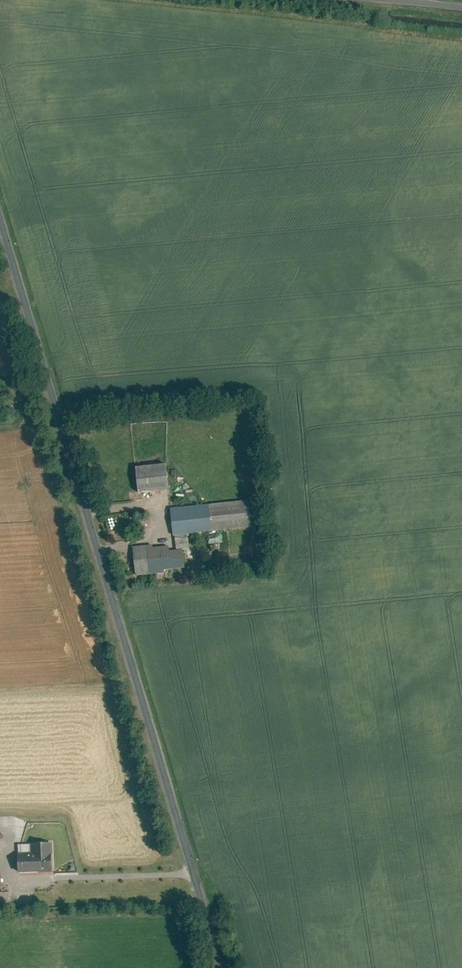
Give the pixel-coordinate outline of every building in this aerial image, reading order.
[(133,468),(136,494),(167,490),(164,465),(133,468)] [(194,499),(178,501),(179,508),(169,509),(172,538),(173,538),(188,536),(252,530),(248,500),(195,506),(194,499)] [(164,574),(164,571),(184,569),(183,551),(189,550),(188,536),(173,538),(174,550),(169,551),(168,547),(154,548),(152,545),(132,547),(135,577),(164,574)] [(21,843),(22,870),(57,869),(56,842),(21,843)]
